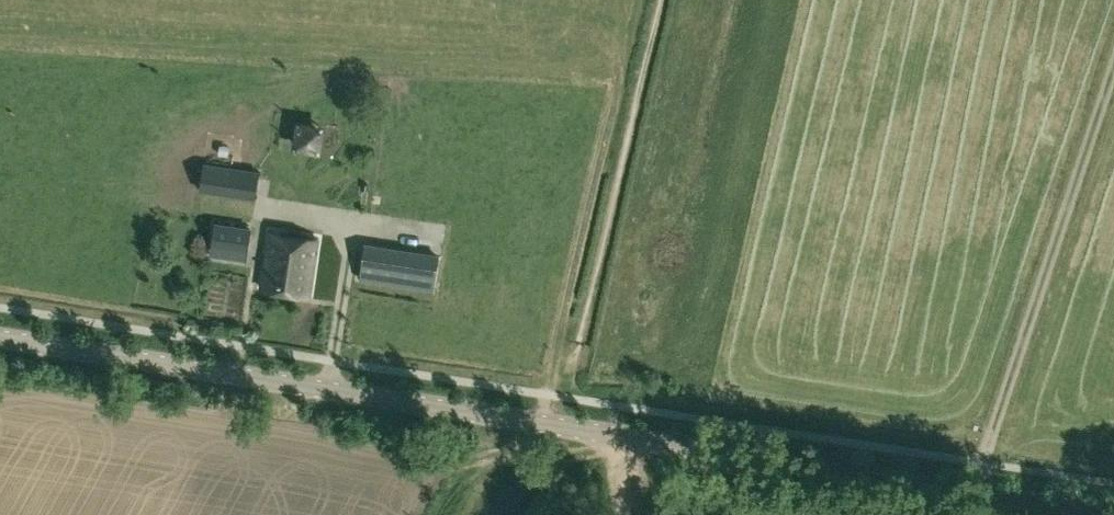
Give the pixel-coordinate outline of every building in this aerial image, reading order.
[(330,76),(301,77),(304,145),(332,144),(330,76)] [(257,195),(261,167),(205,159),(201,187),(257,195)] [(247,260),(252,227),(216,221),(212,254),(247,260)] [(317,239),(270,232),(262,286),(310,294),(317,239)] [(440,254),(366,242),(361,278),(433,289),(440,254)]
